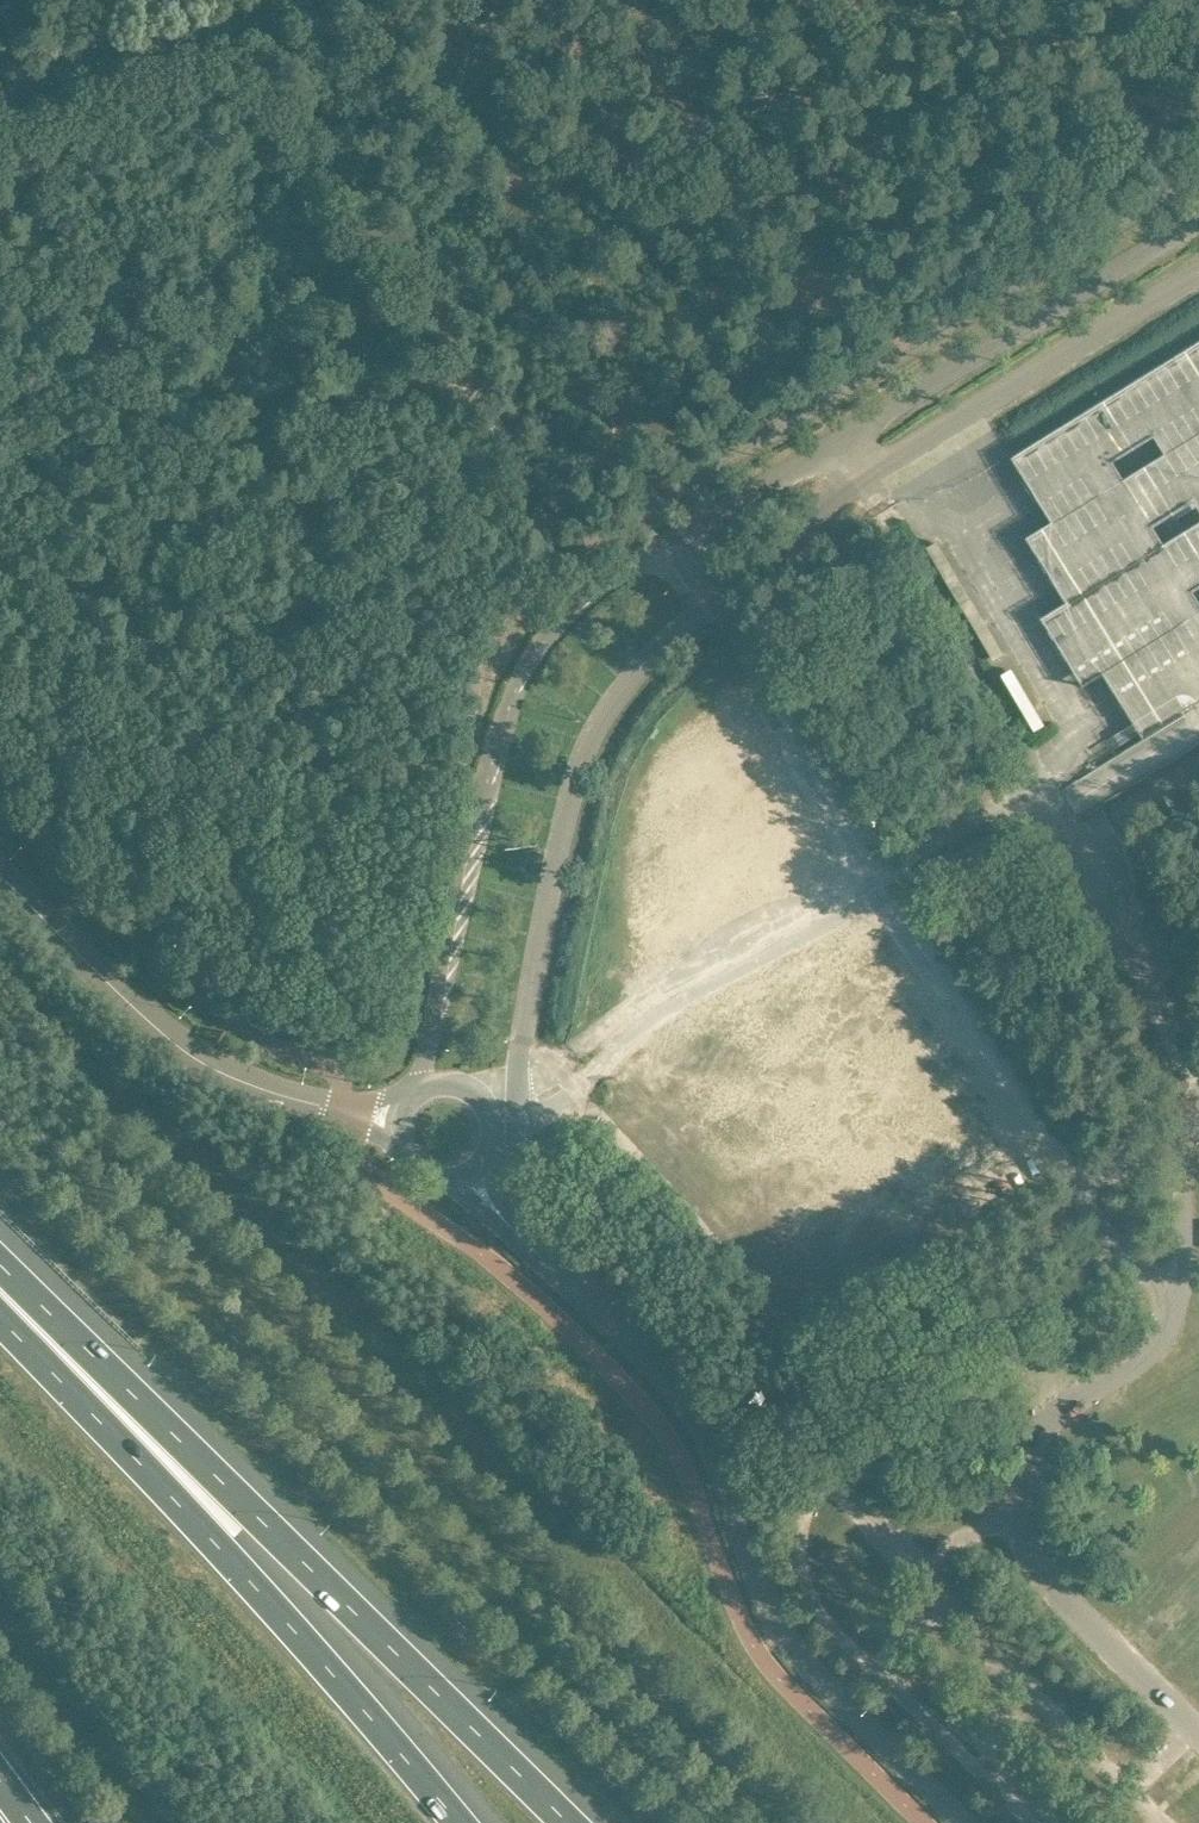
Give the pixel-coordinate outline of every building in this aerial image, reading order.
[(1007,453),(1052,522),(1027,537),(1067,602),(1042,618),(1084,684),(1103,672),(1144,738),(1062,787),(1080,819),(1198,745),(1198,334),(1007,453)] [(1124,1216),(1135,1210),(1129,1199),(1118,1206),(1124,1216)] [(1196,1392),(1183,1385),(1175,1399),(1188,1406),(1196,1392)]
